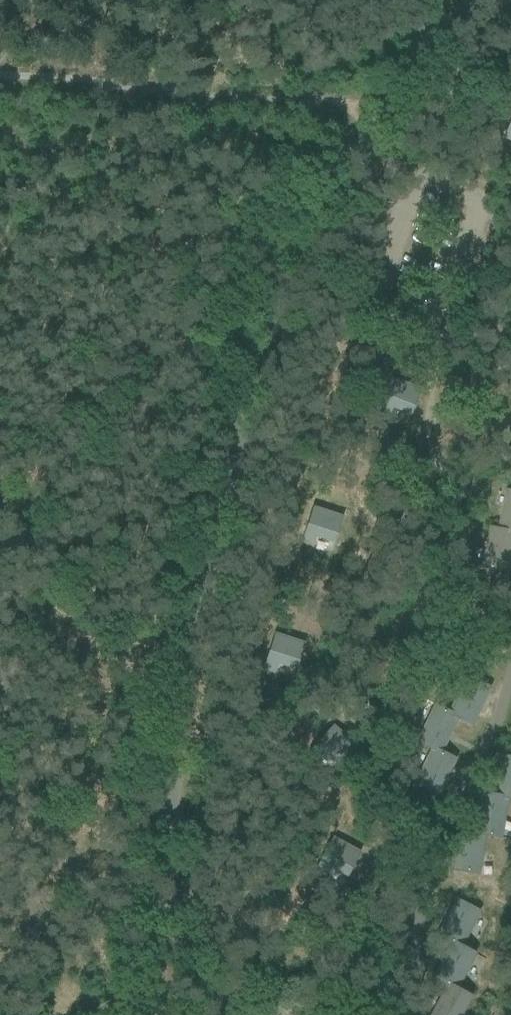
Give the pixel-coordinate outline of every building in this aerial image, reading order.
[(378,412),(389,416),(393,407),(411,414),(421,389),(391,378),(378,412)] [(507,489),(498,527),(491,526),(490,530),(510,534),(510,490),(507,489)] [(302,542),(313,545),(316,536),(335,542),(343,517),(313,508),(302,542)] [(510,571),(510,534),(490,530),(483,565),(510,571)] [(264,668),(275,672),(278,663),(297,669),(305,644),(275,634),(264,668)] [(451,712),(475,724),(492,687),(468,676),(451,712)] [(429,749),(456,761),(458,759),(443,752),(458,718),(474,726),(475,724),(451,712),(431,703),(414,741),(429,749)] [(312,748),(307,753),(316,762),(324,755),(338,768),(355,751),(331,728),(312,748)] [(414,782),(441,795),(456,761),(429,749),(414,782)] [(510,800),(510,757),(503,755),(497,793),(481,791),(480,795),(510,800)] [(487,835),(503,837),(509,800),(480,795),(475,831),(459,828),(459,830),(487,835)] [(452,871),(480,875),(487,835),(459,830),(452,871)] [(328,843),(314,871),(326,877),(330,869),(344,877),(354,856),(328,843)] [(439,932),(463,945),(483,910),(459,897),(439,932)] [(435,974),(460,988),(479,954),(463,945),(439,932),(438,934),(452,943),(435,974)] [(475,996),(460,988),(435,974),(432,979),(446,986),(429,1014),(464,1014),(475,996)]
